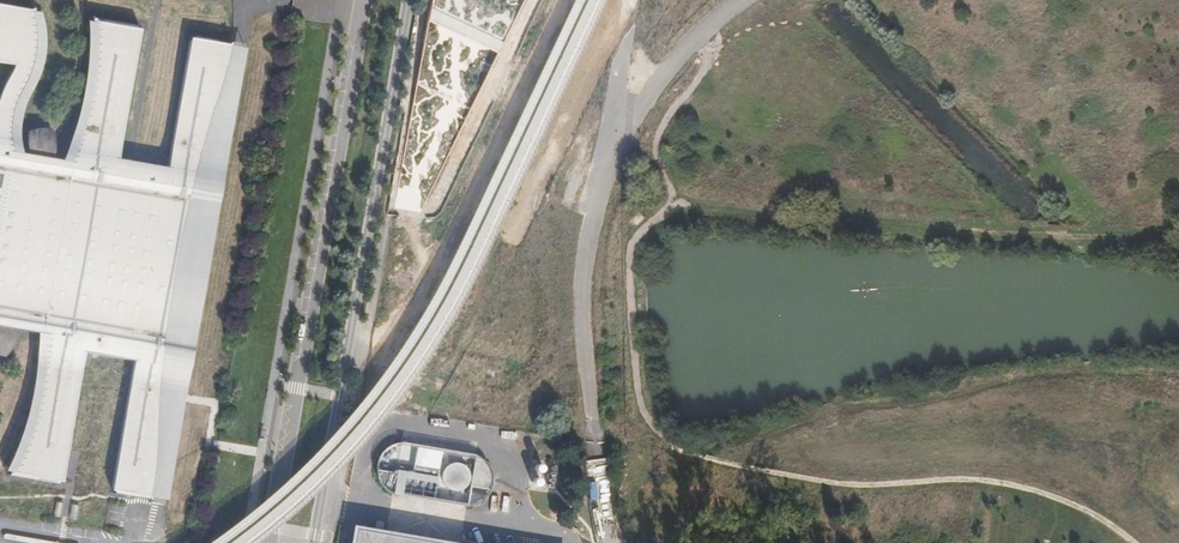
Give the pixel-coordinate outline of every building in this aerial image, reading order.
[(421,209),(420,212),(421,213),(525,0),(433,0),(394,208),(395,208),(399,189),(400,188),(419,84),(430,22),(438,25),(489,50),(497,54),(470,109),(421,209)] [(3,353),(11,340),(14,326),(39,331),(39,352),(36,376),(30,404),(5,470),(56,479),(57,476),(59,477),(82,349),(130,357),(108,485),(110,486),(110,488),(148,495),(150,479),(153,455),(154,432),(156,410),(157,387),(159,360),(160,341),(162,316),(165,288),(168,263),(173,241),(178,221),(185,198),(228,43),(189,36),(188,39),(186,39),(163,167),(115,158),(137,30),(135,30),(136,26),(88,18),(88,68),(84,96),(77,125),(64,160),(51,157),(52,144),(49,128),(37,128),(25,130),(24,142),(26,153),(15,151),(13,142),(13,134),(13,126),(14,118),(16,111),(22,96),(27,85),(34,70),(37,56),(38,44),(38,38),(37,29),(35,19),(32,10),(0,5),(0,353),(3,353)] [(150,479),(148,495),(163,497),(241,45),(228,43),(185,198),(178,221),(173,241),(168,263),(165,288),(162,316),(160,341),(159,360),(157,387),(156,410),(154,432),(153,455),(150,479)] [(382,458),(379,462),(378,468),(377,473),(378,478),(380,483),(382,488),(385,492),(390,496),(393,498),(398,499),(457,509),(462,509),(466,508),(470,507),(474,505),(478,501),(483,496),(486,491),(486,486),(486,479),(485,474),(482,468),(479,465),(475,460),(471,458),(466,456),(405,446),(399,447),(394,447),(389,450),(385,454),(382,458)] [(537,460),(535,489),(556,490),(558,462),(537,460)] [(83,501),(71,499),(70,505),(82,507),(83,501)] [(352,533),(350,542),(409,542),(352,533)]
